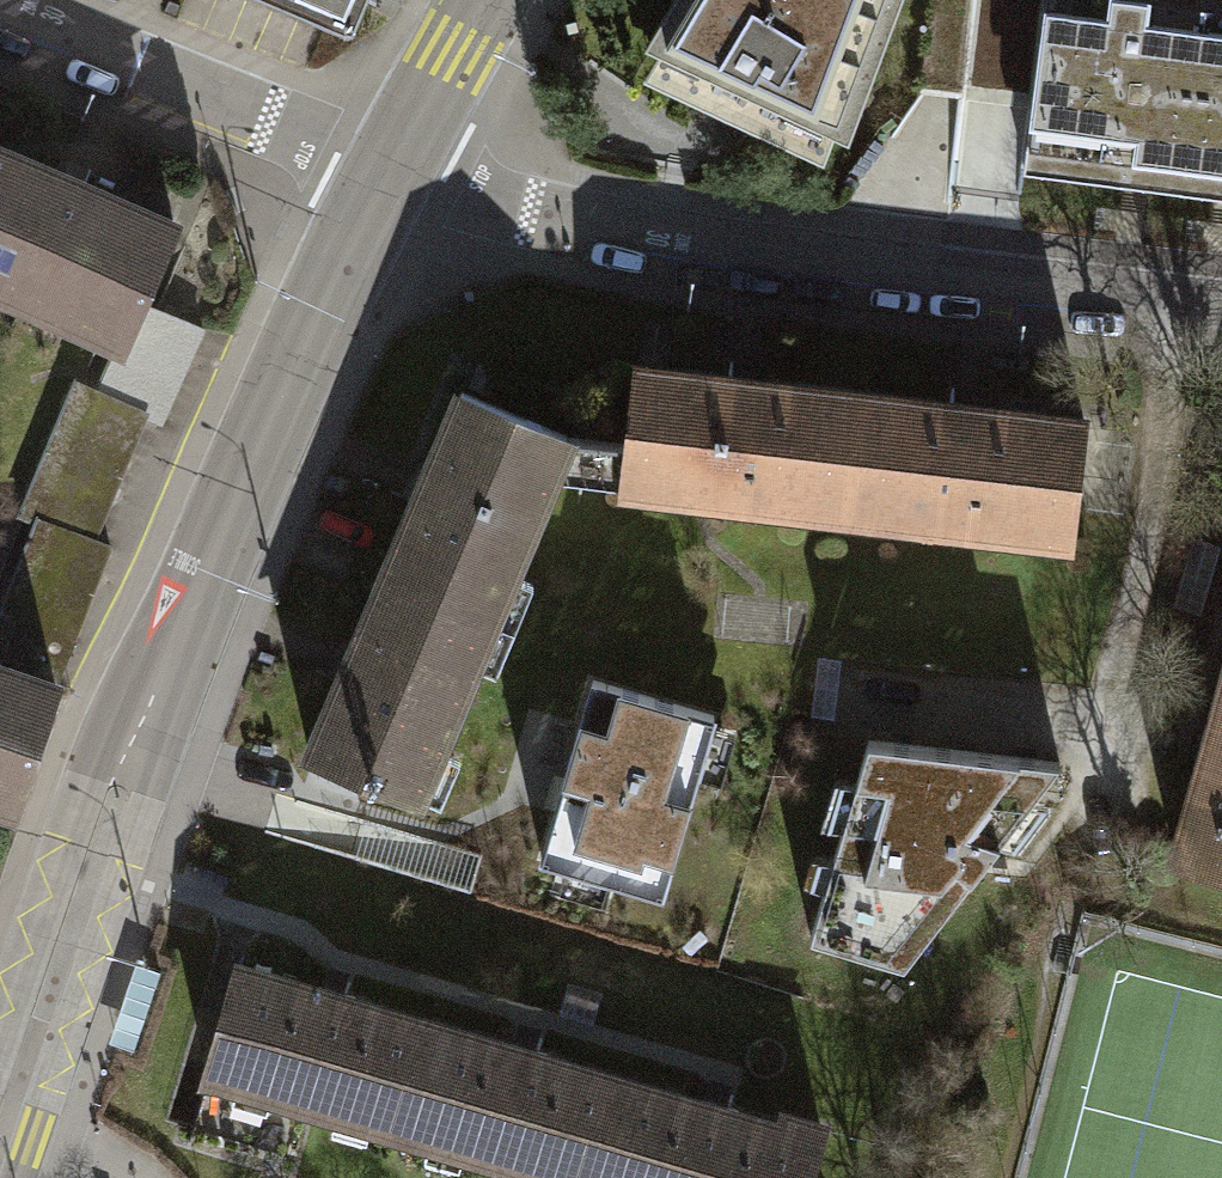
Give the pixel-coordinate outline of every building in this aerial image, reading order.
[(356,0),(275,0),(344,29),(356,0)] [(645,46),(659,53),(643,79),(823,163),(834,135),(848,141),(900,0),(673,0),(645,46)] [(1022,168),(1180,190),(1206,0),(1045,0),(1022,168)] [(1180,190),(1221,195),(1221,0),(1206,0),(1180,190)] [(0,149),(0,271),(71,302),(65,317),(120,340),(138,299),(171,222),(0,149)] [(98,392),(141,409),(159,417),(198,324),(138,299),(120,340),(98,392)] [(845,503),(858,389),(637,363),(623,481),(664,486),(663,494),(719,501),(720,493),(752,496),(751,504),(800,510),(802,498),(845,503)] [(141,409),(98,392),(76,383),(23,511),(36,516),(88,537),(141,409)] [(460,387),(387,568),(492,611),(566,430),(460,387)] [(858,389),(845,503),(884,508),(883,518),(937,525),(937,518),(976,523),(975,530),(1022,535),(1023,526),(1067,531),(1081,415),(858,389)] [(36,516),(0,605),(0,611),(67,638),(106,544),(88,537),(36,516)] [(415,802),(492,611),(387,568),(309,759),(415,802)] [(0,665),(0,801),(9,804),(51,682),(0,665)] [(709,716),(589,683),(539,862),(659,895),(709,716)] [(1175,861),(1221,874),(1221,695),(1175,861)] [(1058,761),(865,733),(809,932),(900,958),(1058,761)] [(430,1022),(233,966),(203,1072),(399,1127),(430,1022)] [(430,1022),(399,1127),(574,1177),(594,1177),(623,1079),(430,1022)] [(623,1079),(594,1177),(803,1177),(819,1127),(780,1116),(777,1125),(623,1079)]
